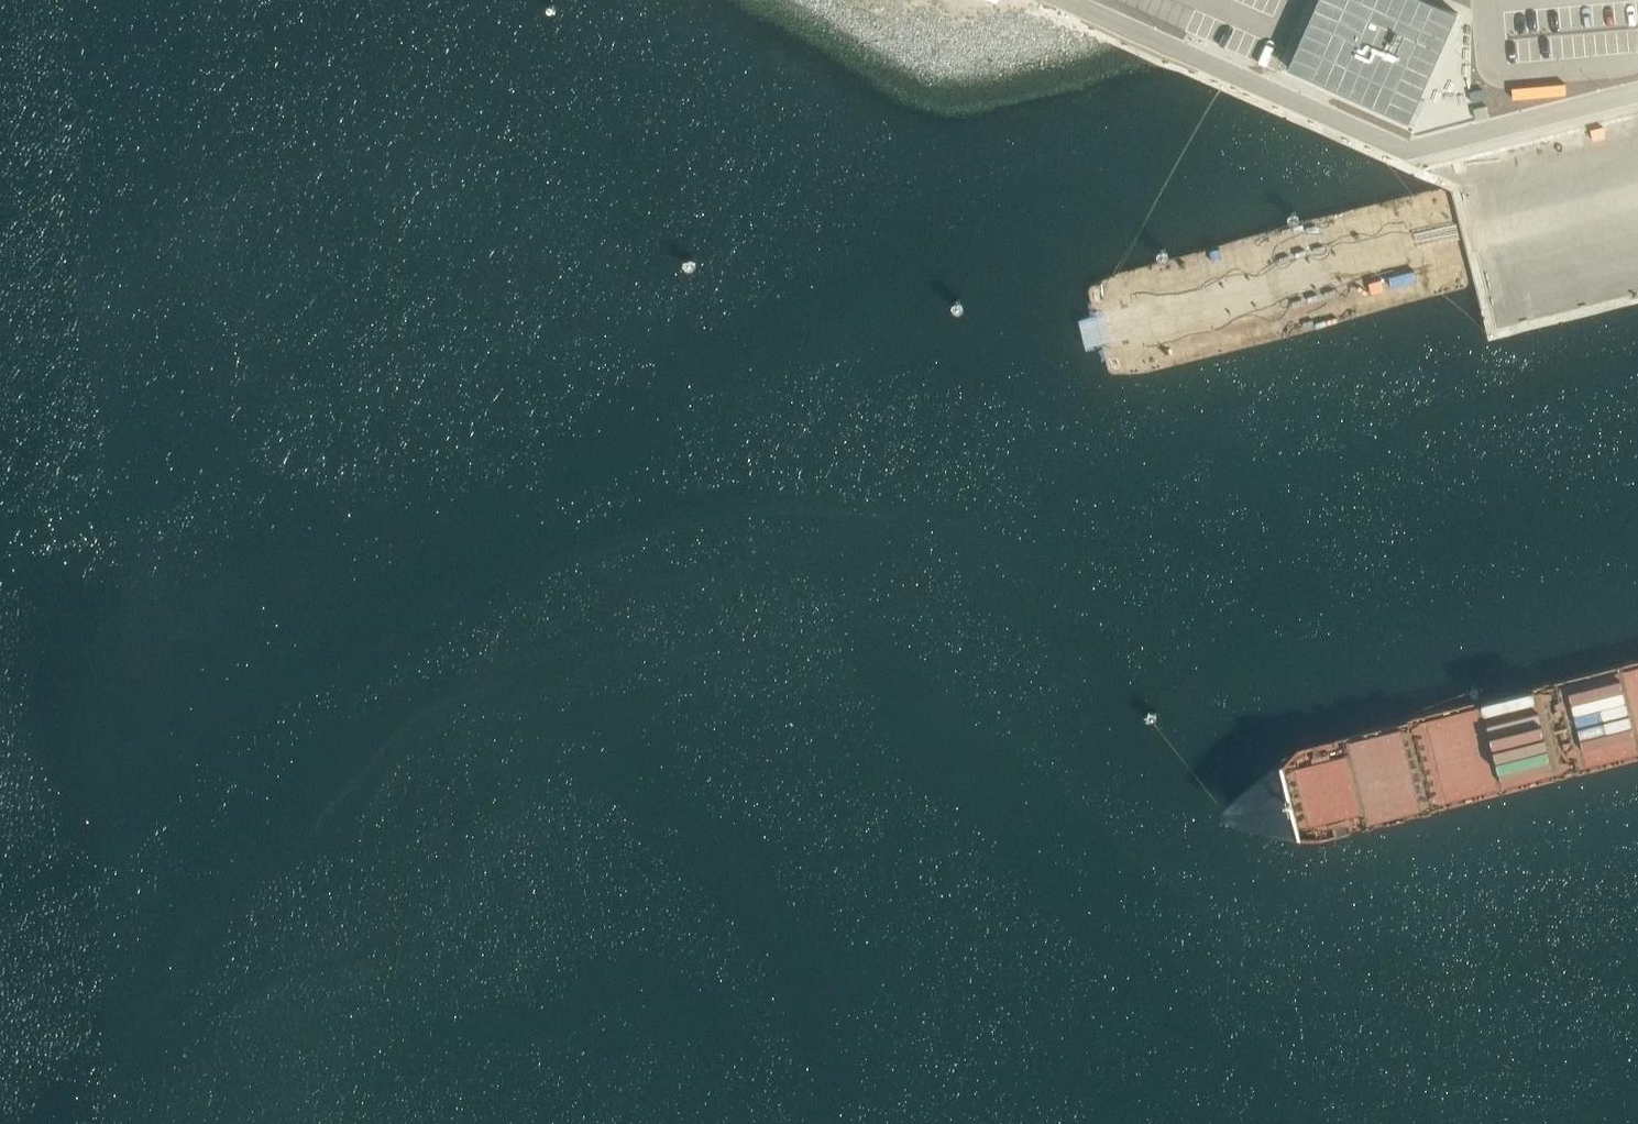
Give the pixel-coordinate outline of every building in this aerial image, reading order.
[(1288,67),(1408,121),(1457,12),(1429,0),(1317,0),(1288,67)]
